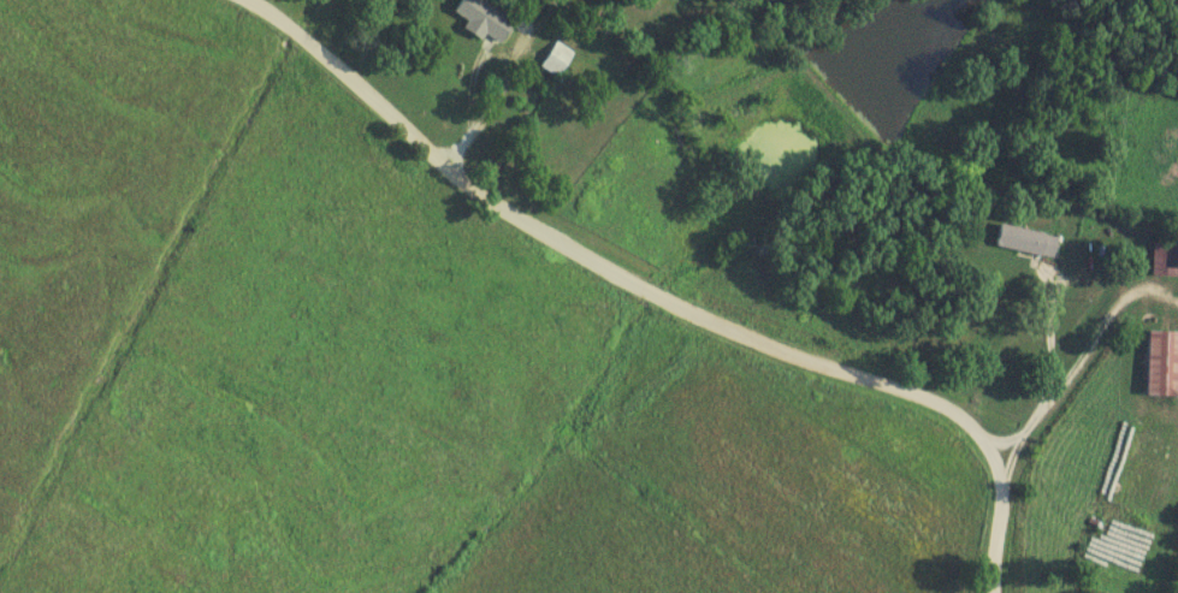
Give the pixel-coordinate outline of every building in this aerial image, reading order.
[(487,32),(501,42),(516,22),(486,0),(460,0),(453,10),(469,21),(465,26),(482,38),(487,32)] [(553,52),(543,65),(557,75),(567,62),(553,52)] [(1059,235),(1000,223),(996,244),(1054,256),(1059,235)] [(1154,274),(1177,274),(1177,242),(1154,242),(1154,274)] [(1149,331),(1149,395),(1177,395),(1177,331),(1149,331)]
